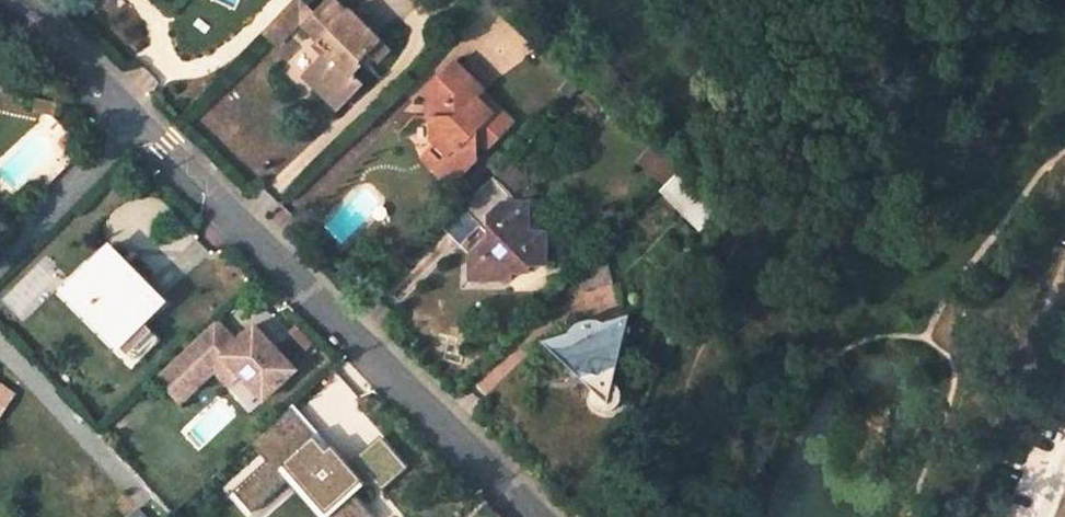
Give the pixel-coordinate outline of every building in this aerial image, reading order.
[(266,32),(268,34),(279,44),(301,21),(303,23),(316,10),(306,0),(298,0),(266,32)] [(352,8),(349,11),(338,0),(327,0),(316,10),(303,23),(320,39),(327,33),(335,41),(338,44),(333,51),(330,48),(325,53),(313,64),(328,77),(317,88),(338,108),(364,81),(354,71),(362,64),(358,60),(381,37),(352,8)] [(316,44),(325,53),(330,48),(333,51),(338,44),(335,41),(327,33),(320,39),(316,44)] [(369,70),(392,47),(381,37),(358,60),(362,64),(369,70)] [(437,104),(437,115),(434,115),(433,138),(437,142),(450,154),(442,162),(459,179),(479,159),(480,148),(490,149),(506,132),(491,118),(500,109),(483,92),(494,82),(471,59),(463,67),(457,61),(425,92),(437,104)] [(328,77),(313,64),(303,74),(317,88),(328,77)] [(515,124),(500,109),(491,118),(506,132),(515,124)] [(53,123),(54,113),(41,112),(41,122),(53,123)] [(60,145),(75,159),(83,152),(68,137),(60,145)] [(437,142),(424,155),(453,185),(459,179),(442,162),(450,154),(437,142)] [(651,146),(641,163),(666,178),(676,161),(651,146)] [(725,202),(679,168),(661,192),(707,226),(725,202)] [(492,177),(462,207),(481,226),(511,197),(492,177)] [(511,197),(481,226),(491,236),(487,240),(484,238),(481,238),(472,249),(472,283),(514,284),(514,275),(533,275),(534,269),(551,270),(552,239),(533,238),(533,210),(523,209),(511,197)] [(163,303),(108,250),(66,291),(119,347),(120,346),(144,322),(163,303)] [(621,379),(628,346),(635,342),(631,330),(634,312),(611,320),(605,317),(600,316),(589,316),(584,317),(573,324),(569,329),(567,334),(547,341),(565,359),(576,355),(579,363),(585,361),(587,368),(593,367),(595,374),(600,374),(603,380),(599,383),(595,391),(595,396),(596,402),(600,408),(606,411),(613,412),(620,411),(627,405),(630,396),(630,391),(629,387),(626,383),(621,379)] [(270,402),(307,368),(261,317),(238,338),(220,318),(159,373),(186,403),(217,375),(247,408),(263,394),(270,402)] [(136,362),(159,339),(144,322),(120,346),(136,362)] [(0,387),(0,411),(11,395),(0,387)] [(308,442),(256,489),(281,516),(297,516),(340,479),(308,442)]
